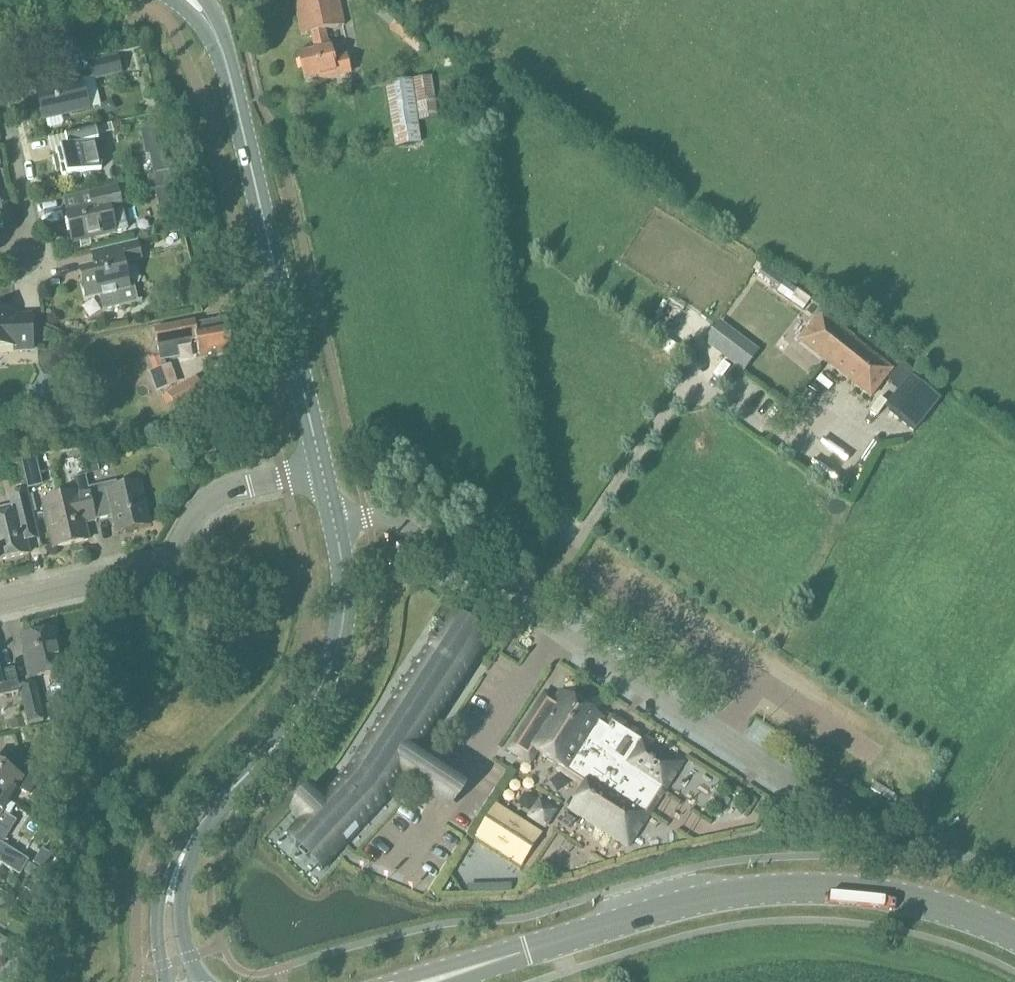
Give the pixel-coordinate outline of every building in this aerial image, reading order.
[(315,50),(298,54),(304,79),(318,76),(319,81),(349,74),(342,43),(347,42),(337,0),(296,0),(294,1),(302,35),(311,33),(315,50)] [(96,78),(129,71),(126,55),(92,63),(96,78)] [(80,81),(79,76),(63,80),(64,83),(36,90),(43,120),(99,106),(93,79),(80,81)] [(422,118),(438,116),(433,77),(417,79),(422,118)] [(399,144),(421,141),(411,79),(389,83),(399,144)] [(160,126),(141,130),(147,157),(166,152),(160,126)] [(62,179),(100,170),(94,142),(98,141),(94,127),(64,134),(67,148),(55,151),(56,156),(51,157),(55,173),(60,172),(62,179)] [(164,173),(147,177),(150,190),(167,186),(170,185),(167,172),(164,173)] [(130,229),(119,186),(65,199),(68,211),(64,212),(71,243),(130,229)] [(139,260),(134,242),(90,252),(94,269),(78,273),(85,301),(101,297),(104,310),(138,303),(134,285),(129,287),(124,264),(139,260)] [(764,269),(758,277),(779,292),(785,283),(764,269)] [(779,292),(777,294),(803,312),(810,302),(785,283),(779,292)] [(15,313),(0,313),(0,347),(15,347),(15,351),(32,350),(31,316),(15,317),(15,313)] [(871,399),(891,373),(821,317),(800,343),(871,399)] [(202,356),(237,349),(230,318),(196,325),(195,322),(154,329),(161,363),(180,359),(178,351),(192,348),(190,338),(198,337),(202,356)] [(721,324),(706,342),(730,361),(744,342),(721,324)] [(159,357),(150,360),(153,370),(162,367),(161,363),(159,357)] [(156,392),(177,384),(170,364),(162,367),(153,370),(149,372),(156,392)] [(911,432),(936,400),(906,377),(882,409),(911,432)] [(178,409),(206,393),(197,378),(170,394),(178,409)] [(98,461),(88,462),(91,472),(100,470),(98,461)] [(95,521),(87,489),(84,476),(73,478),(76,493),(41,501),(52,548),(87,540),(83,524),(95,521)] [(87,489),(95,521),(114,517),(117,531),(148,524),(139,485),(118,490),(116,482),(87,489)] [(27,553),(24,541),(37,538),(26,491),(11,494),(13,506),(0,509),(0,560),(27,553)] [(320,872),(385,802),(400,778),(431,798),(451,768),(420,748),(487,644),(445,617),(345,771),(324,794),(315,786),(300,802),(288,815),(297,824),(283,838),(320,872)] [(30,680),(63,673),(53,631),(22,639),(27,663),(26,664),(30,680)] [(19,691),(14,669),(0,672),(0,695),(19,691)] [(31,725),(46,722),(37,684),(23,687),(31,725)] [(601,718),(559,692),(553,702),(547,698),(513,746),(525,754),(530,747),(566,770),(567,769),(587,782),(569,810),(628,847),(682,763),(615,721),(612,725),(601,718)] [(74,725),(63,728),(66,739),(73,738),(77,737),(75,730),(74,725)] [(8,802),(17,787),(31,795),(45,773),(22,759),(12,775),(0,768),(0,797),(8,802)] [(461,775),(451,768),(431,798),(442,806),(447,809),(467,779),(461,775)] [(8,802),(0,797),(0,843),(3,845),(17,821),(2,812),(8,802)] [(20,876),(29,861),(8,849),(3,845),(0,843),(0,863),(20,876)] [(27,907),(34,895),(25,889),(18,901),(27,907)] [(0,979),(0,981),(14,981),(16,979),(5,972),(0,979)]
